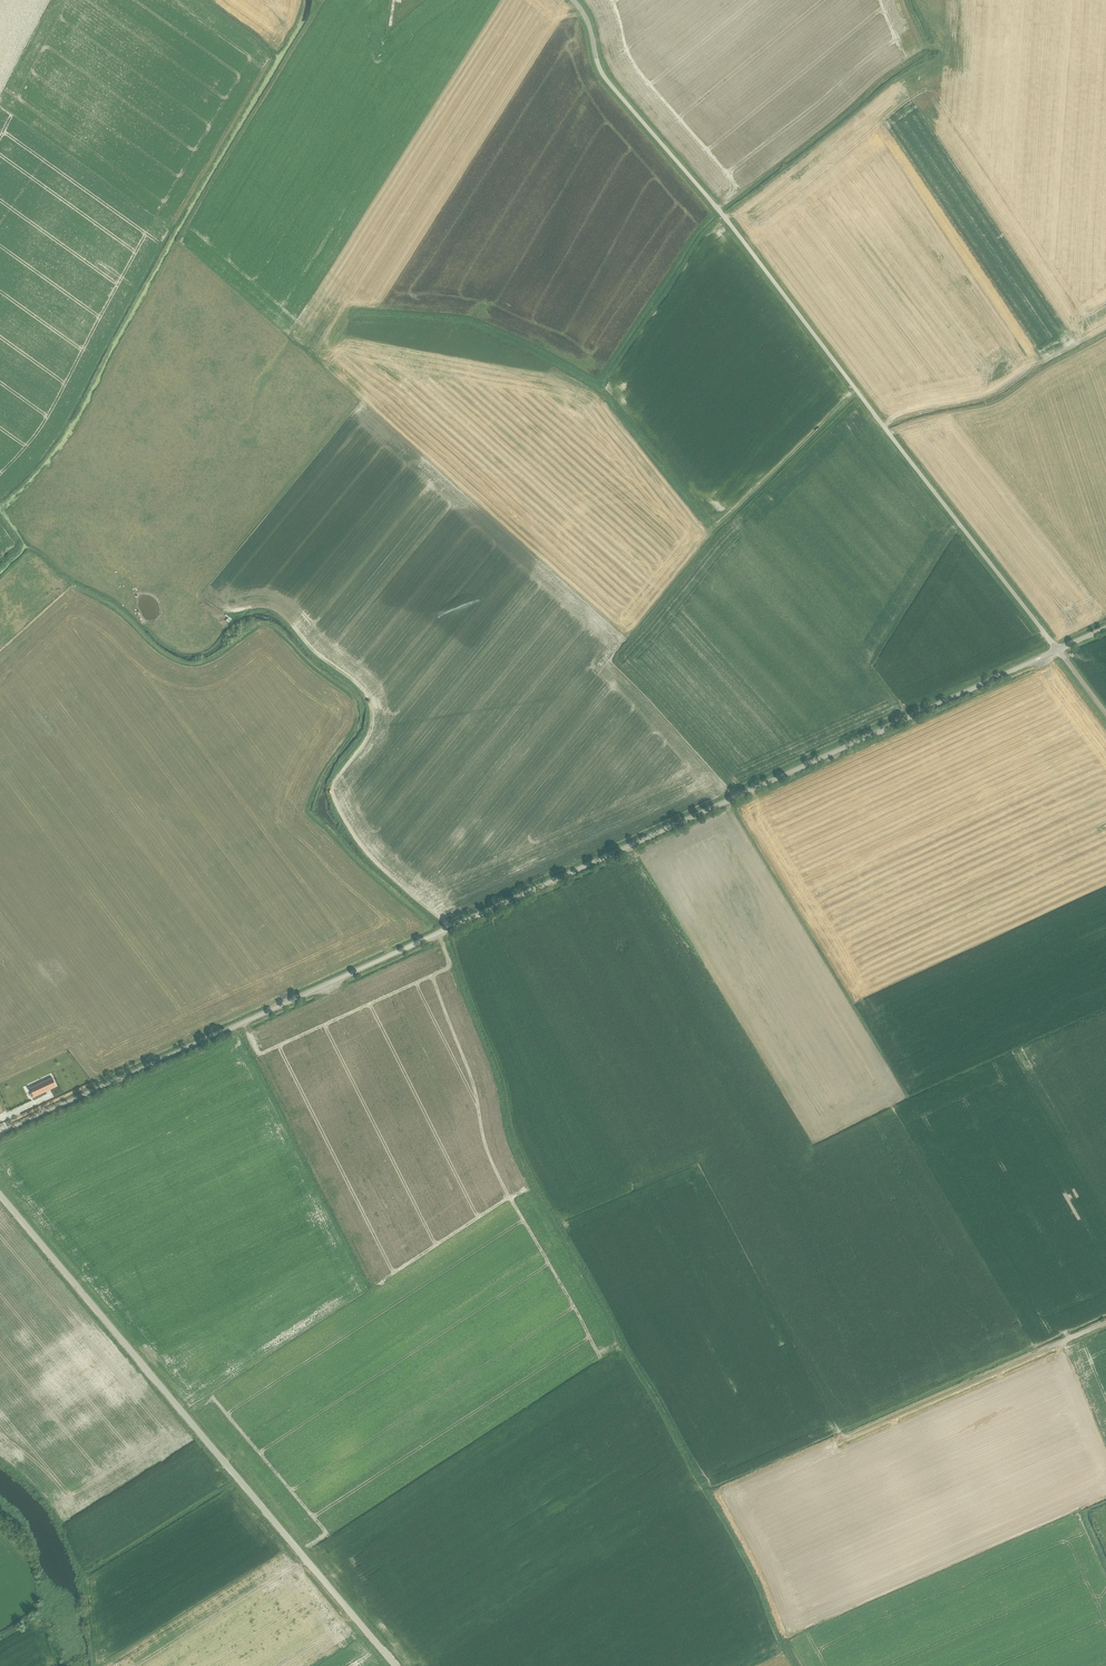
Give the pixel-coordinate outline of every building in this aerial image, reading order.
[(53,1077),(30,1088),(34,1097),(57,1086),(53,1077)]
